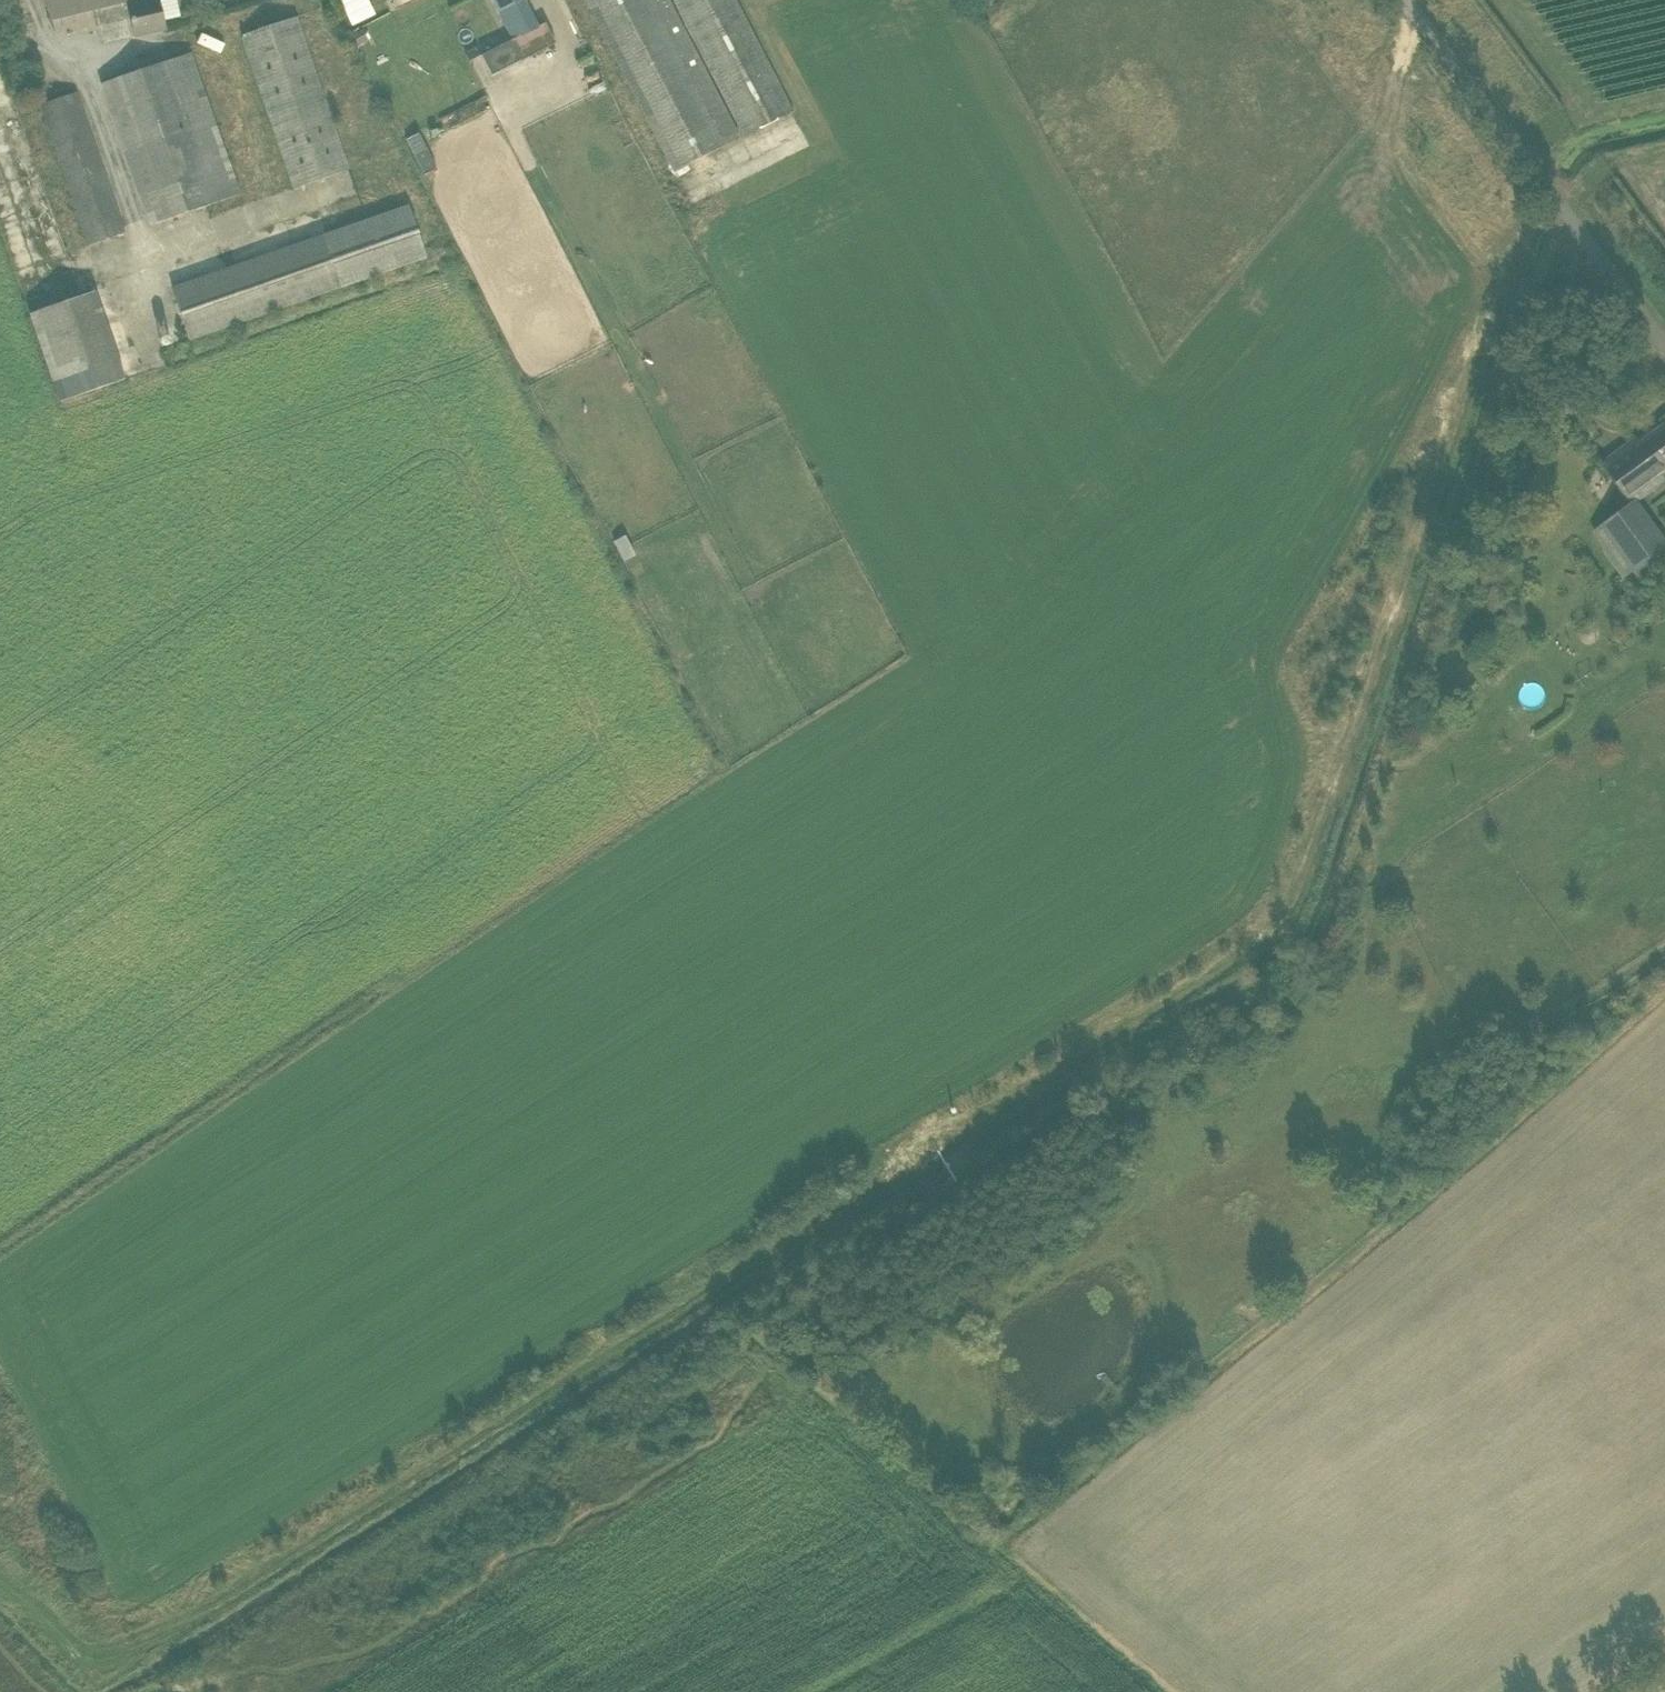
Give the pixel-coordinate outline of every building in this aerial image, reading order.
[(49,19),(125,2),(133,37),(164,30),(157,0),(155,0),(138,4),(138,0),(45,0),(49,19)] [(377,14),(370,0),(340,0),(352,26),(377,14)] [(498,13),(524,0),(491,0),(498,13)] [(672,171),(790,110),(733,0),(583,0),(672,171)] [(347,170),(294,17),(240,35),(293,189),(347,170)] [(480,54),(491,77),(556,44),(544,21),(480,54)] [(534,75),(550,66),(542,52),(526,60),(534,75)] [(188,53),(99,84),(150,226),(239,194),(188,53)] [(74,93),(39,105),(88,246),(123,234),(74,93)] [(190,339),(426,257),(409,206),(172,288),(190,339)] [(98,290),(31,311),(59,400),(127,379),(98,290)] [(1582,433),(1590,443),(1602,434),(1594,424),(1582,433)] [(1637,438),(1608,460),(1636,498),(1663,479),(1660,475),(1664,471),(1664,426),(1664,425),(1641,443),(1637,438)] [(1644,586),(1664,571),(1664,542),(1636,499),(1590,533),(1624,579),(1634,572),(1644,586)]
